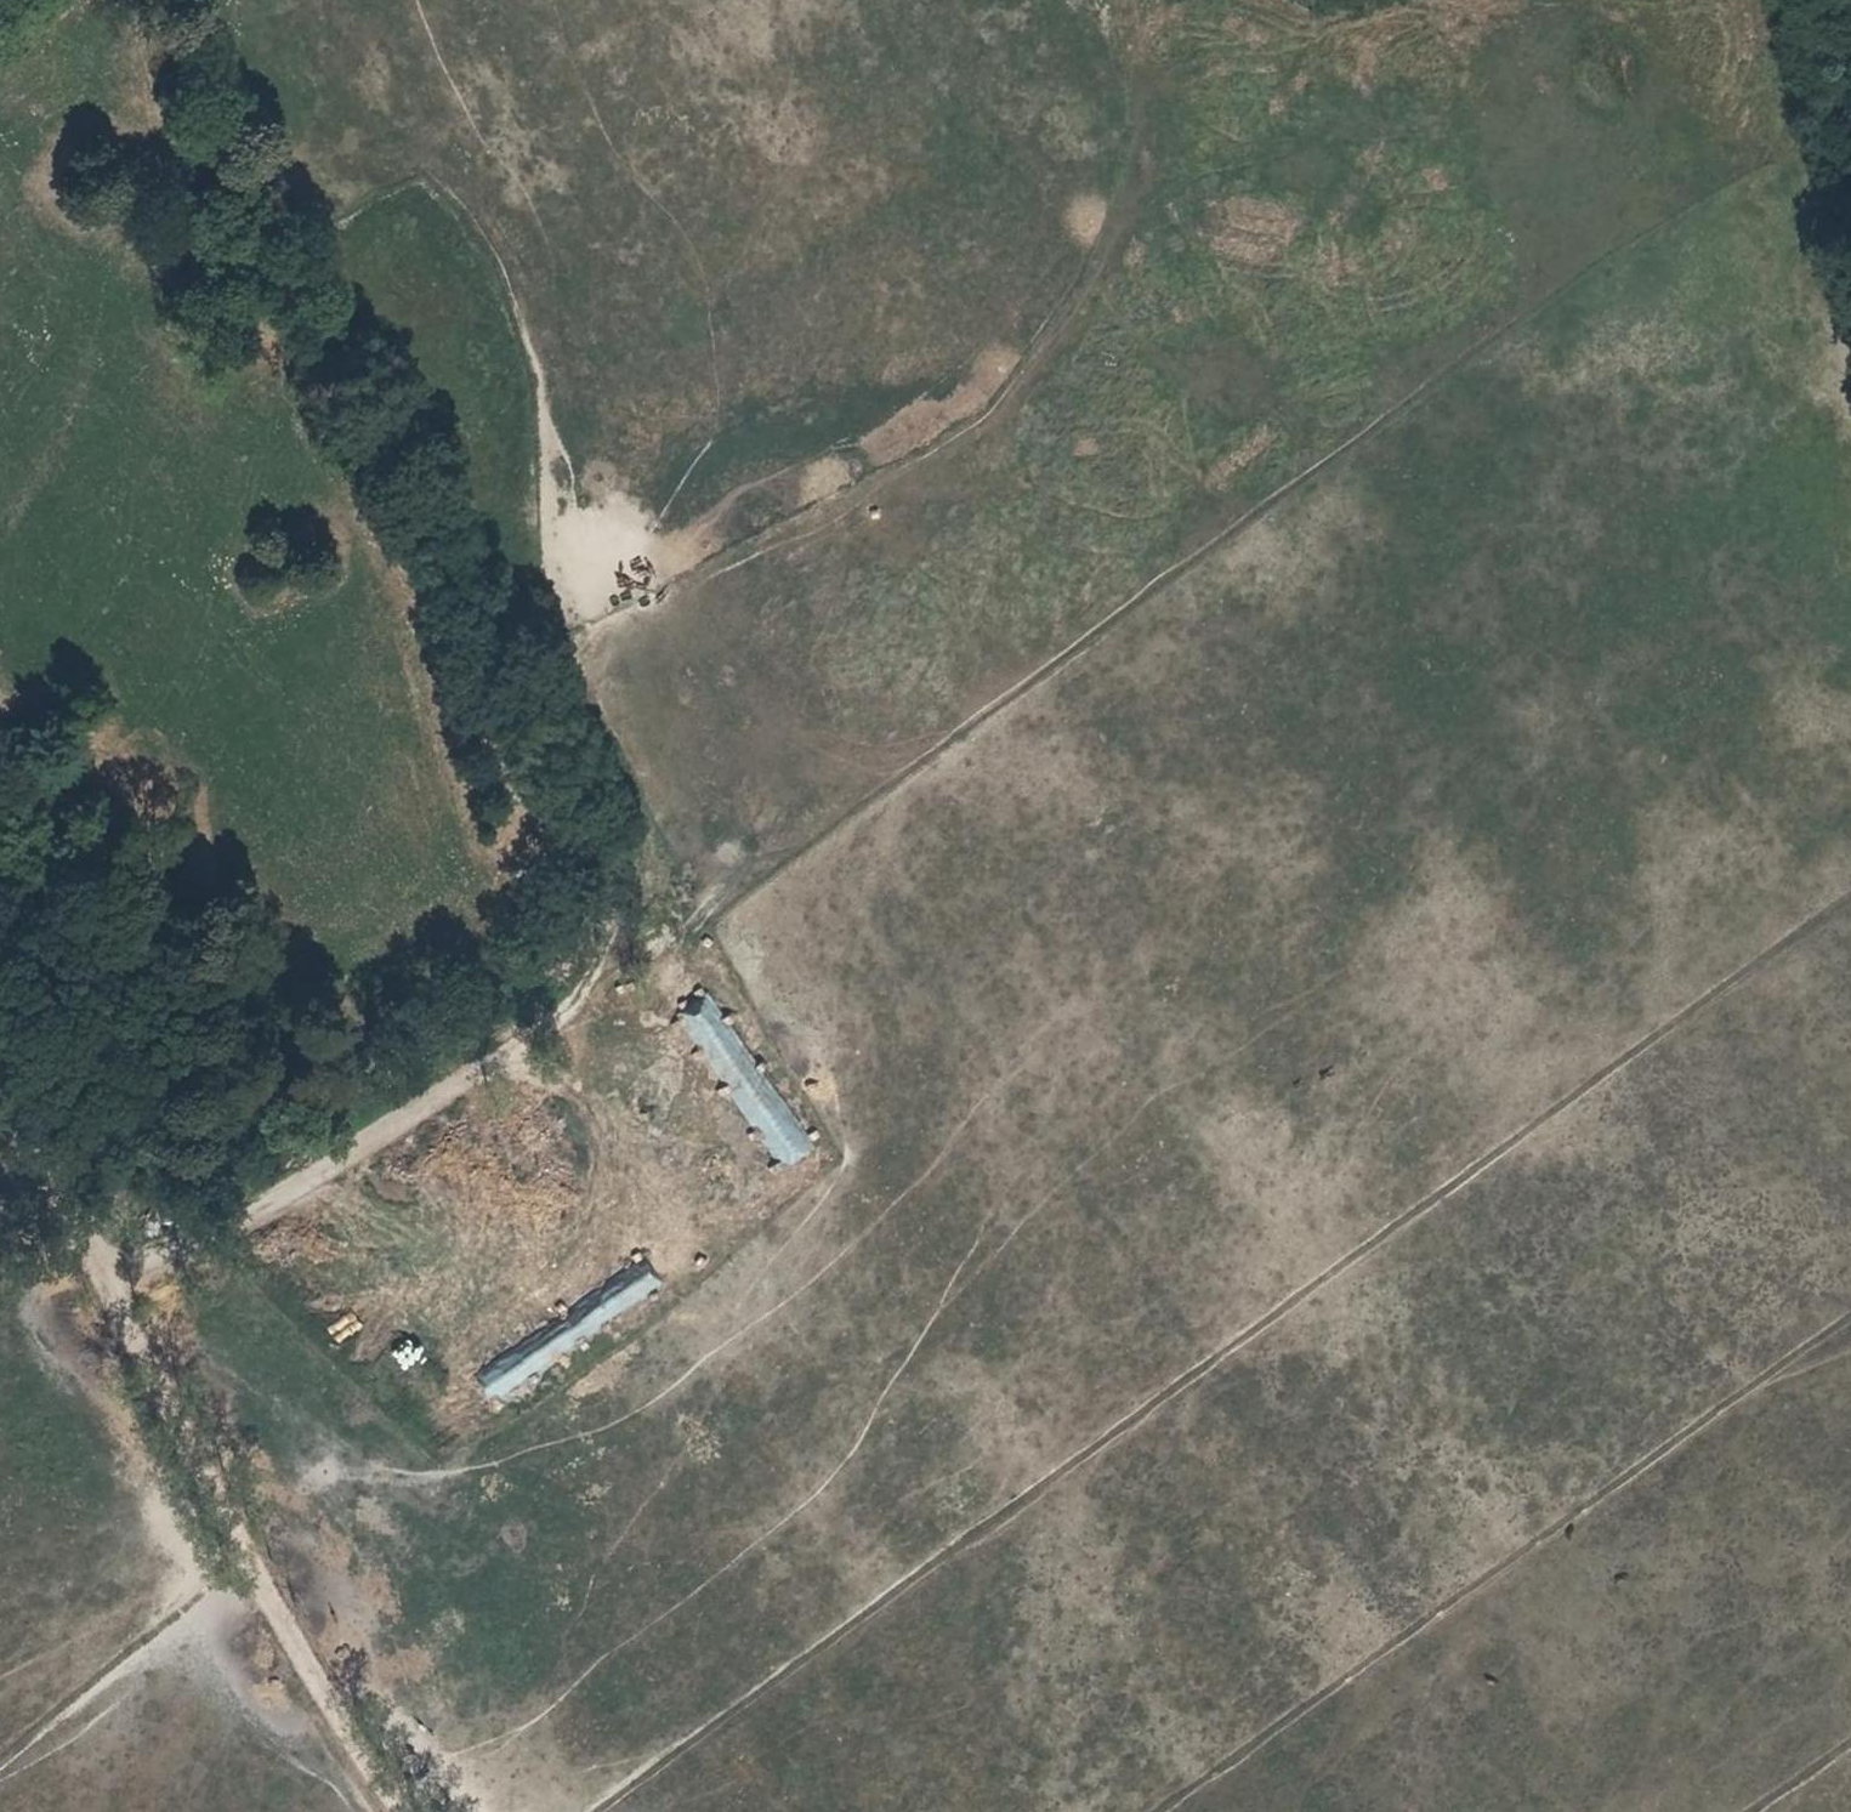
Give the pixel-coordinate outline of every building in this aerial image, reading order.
[(704,1038),(784,1176),(817,1157),(738,1023),(736,1024),(714,985),(679,1005),(700,1040),(704,1038)] [(596,1295),(452,1376),(471,1410),(615,1329),(596,1295)]
